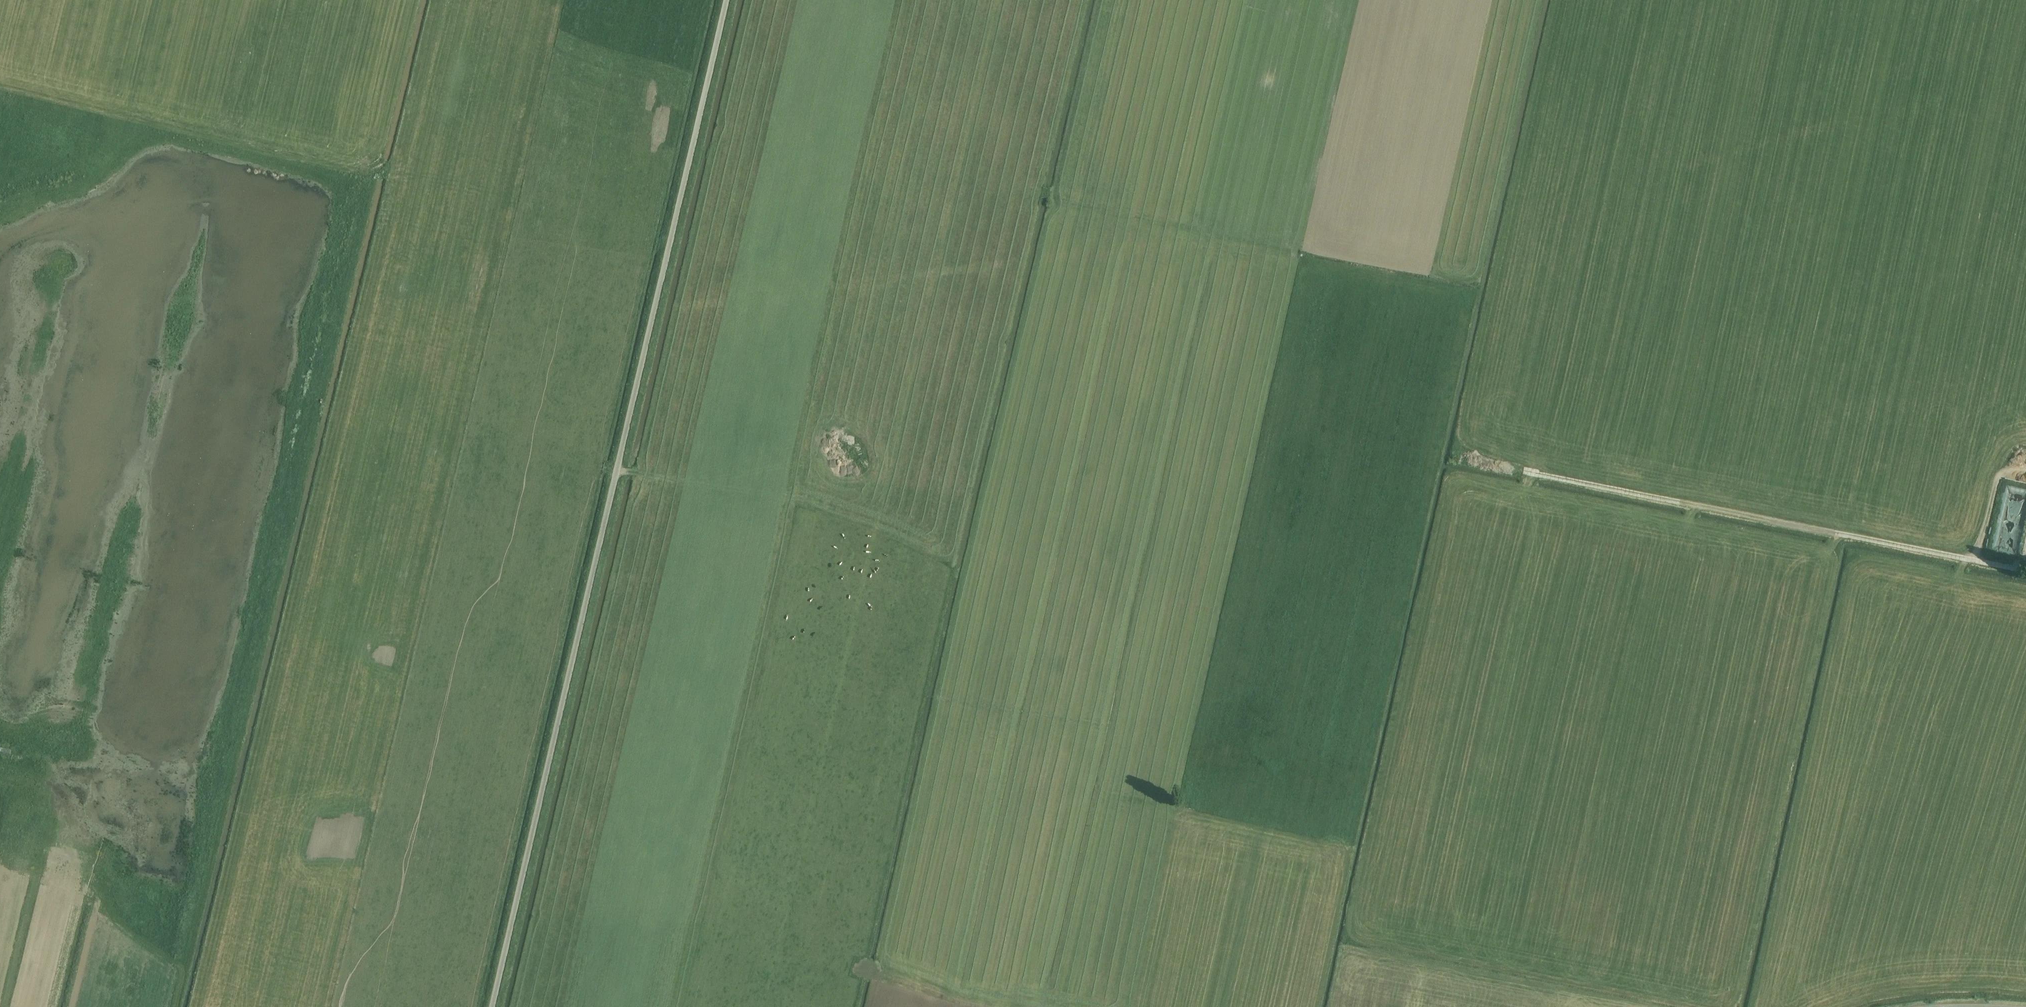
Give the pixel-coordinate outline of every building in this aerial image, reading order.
[(2012,485),(2011,490),(2025,494),(2025,489),(2012,485)]
